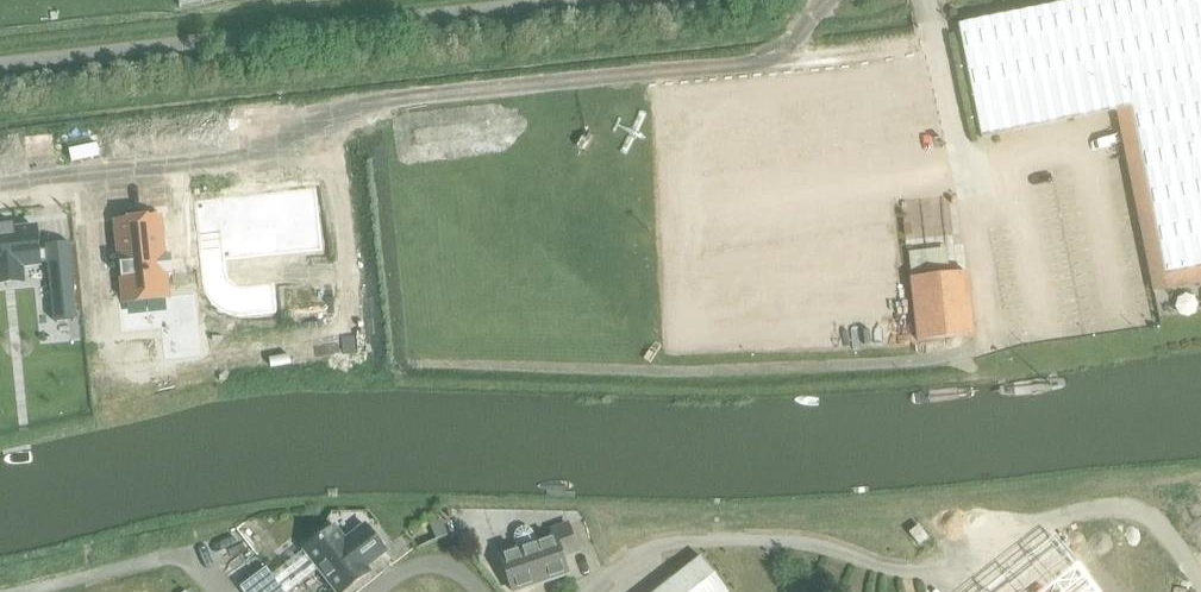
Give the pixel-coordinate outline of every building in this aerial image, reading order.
[(181,9),(222,0),(179,0),(181,9)] [(959,25),(982,138),(1012,132),(1004,93),(1124,69),(1165,274),(1200,267),(1200,0),(1084,0),(959,25)] [(261,194),(232,198),(231,193),(210,195),(213,220),(218,219),(223,264),(256,260),(253,236),(302,231),(304,247),(321,245),(315,189),(261,194)] [(120,265),(121,279),(122,279),(125,304),(168,299),(165,275),(173,274),(171,255),(163,256),(159,219),(116,223),(121,265),(120,265)] [(21,282),(24,282),(22,268),(39,266),(39,265),(48,264),(54,322),(77,319),(70,244),(46,246),(47,251),(37,252),(35,229),(14,231),(14,226),(0,227),(0,284),(21,282)] [(972,337),(966,274),(912,280),(918,343),(972,337)] [(201,352),(195,295),(173,297),(176,326),(179,354),(201,352)] [(108,337),(104,301),(86,303),(90,339),(108,337)] [(304,550),(337,591),(345,591),(358,582),(353,576),(386,552),(366,526),(345,541),(334,527),(304,550)] [(503,557),(515,591),(522,591),(569,576),(563,558),(577,554),(568,527),(555,532),(557,539),(537,545),(533,532),(529,529),(525,528),(521,528),(518,530),(515,534),(514,538),(519,552),(503,557)] [(916,548),(927,539),(917,527),(906,535),(916,548)] [(1040,548),(983,591),(1074,591),(1040,548)] [(700,558),(658,591),(727,591),(700,558)] [(241,588),(244,591),(284,591),(266,569),(241,588)]
